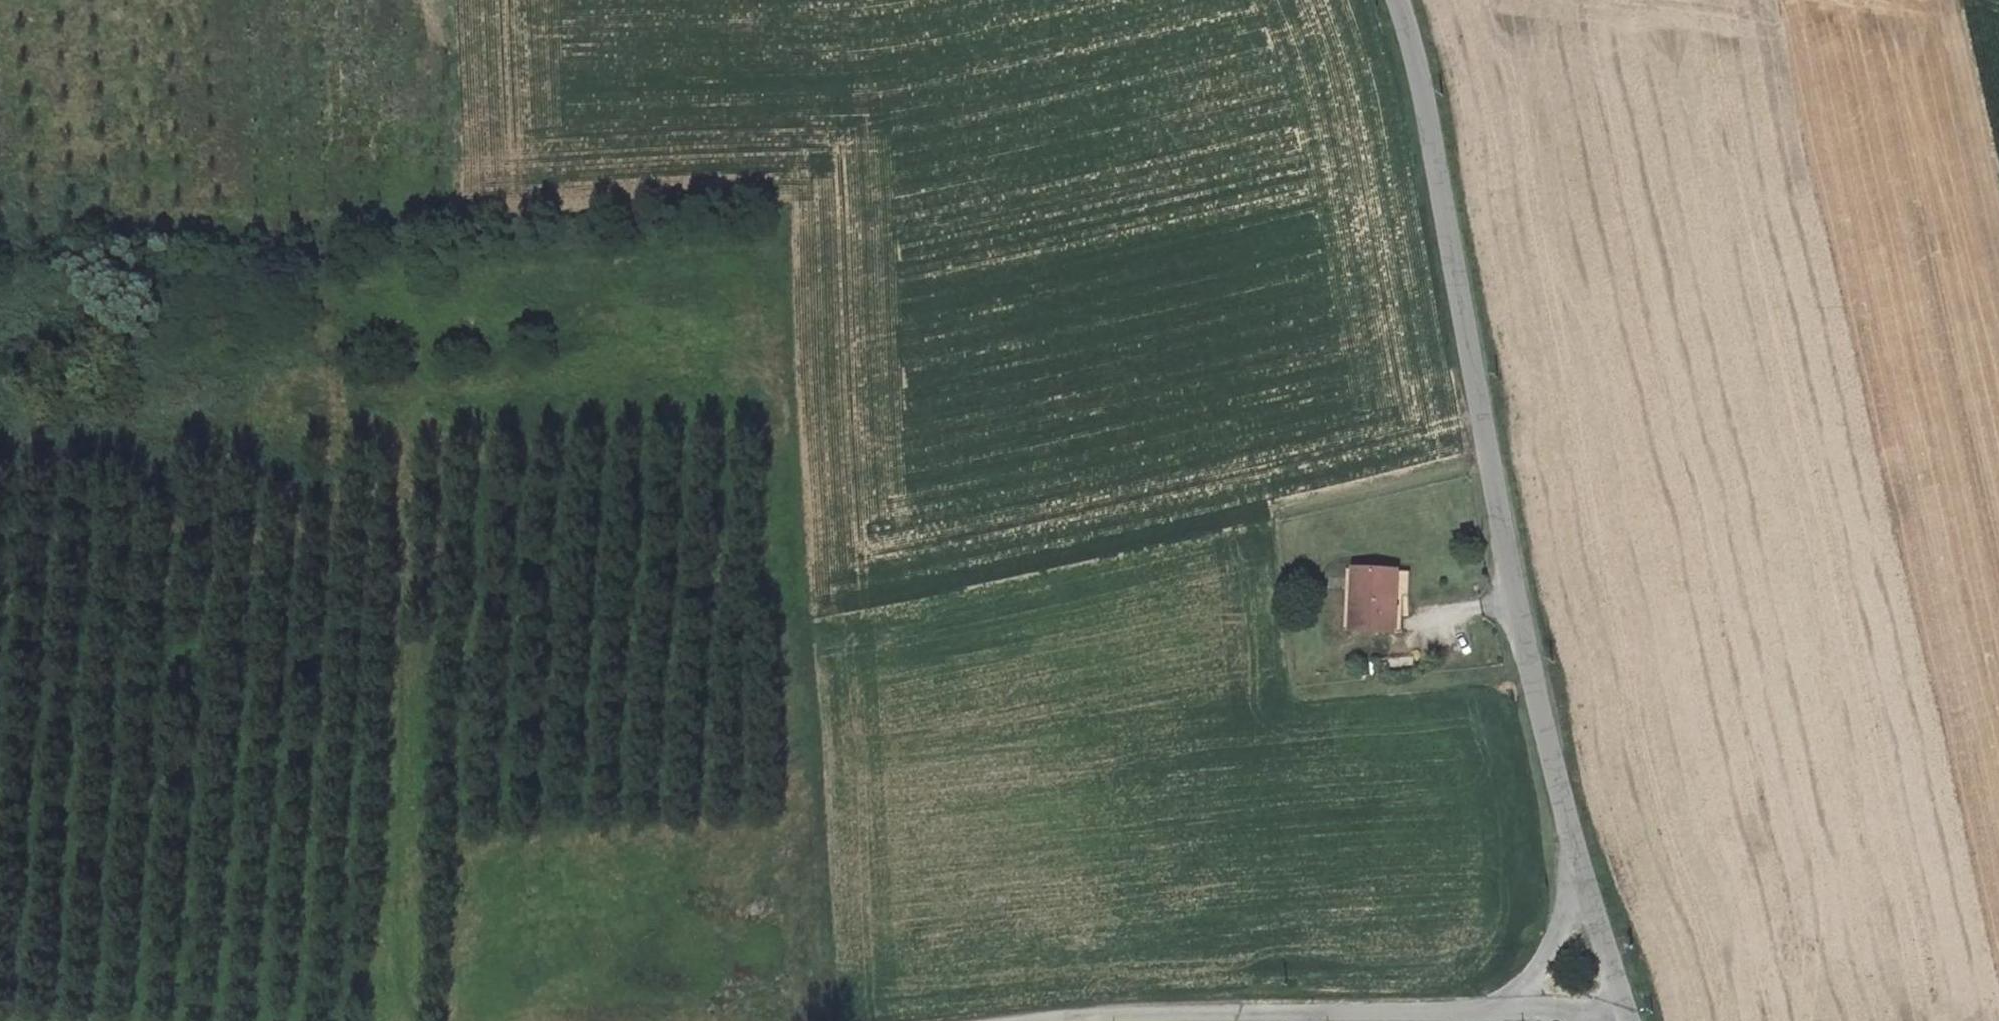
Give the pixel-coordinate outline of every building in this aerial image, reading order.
[(1400,569),(1360,566),(1357,636),(1397,637),(1400,569)]
